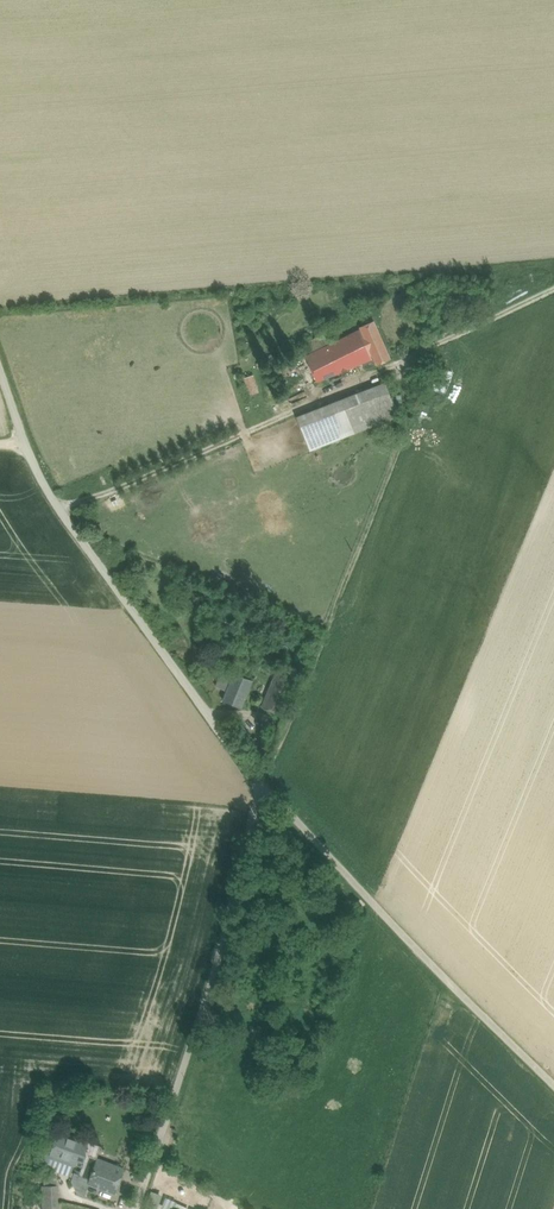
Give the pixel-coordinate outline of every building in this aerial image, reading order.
[(361,330),(343,338),(356,365),(374,358),(376,364),(391,358),(374,321),(360,328),(361,330)] [(356,365),(343,338),(306,357),(316,382),(356,365)] [(254,375),(241,379),(246,397),(259,392),(254,375)] [(385,382),(296,417),(310,451),(399,416),(385,382)] [(92,510),(77,519),(85,528),(97,520),(92,510)] [(222,669),(215,686),(226,691),(233,673),(222,669)] [(295,680),(276,672),(262,707),(281,715),(295,680)] [(233,673),(226,691),(222,701),(242,708),(253,681),(233,673)] [(256,737),(253,739),(260,748),(263,746),(256,737)] [(263,756),(258,750),(252,755),(256,761),(263,756)] [(59,1134),(52,1154),(79,1164),(83,1153),(86,1144),(59,1134)] [(83,1153),(97,1158),(101,1149),(86,1144),(83,1153)] [(83,1153),(79,1164),(83,1165),(80,1174),(75,1173),(72,1181),(88,1184),(97,1158),(83,1153)] [(124,1169),(97,1158),(88,1184),(114,1194),(124,1169)] [(44,1186),(57,1186),(56,1176),(44,1176),(44,1186)] [(84,1197),(88,1184),(72,1181),(77,1194),(84,1197)] [(57,1186),(44,1186),(42,1186),(43,1208),(58,1208),(57,1186)] [(151,1190),(148,1199),(160,1204),(163,1194),(151,1190)] [(162,1208),(197,1208),(165,1199),(162,1208)]
